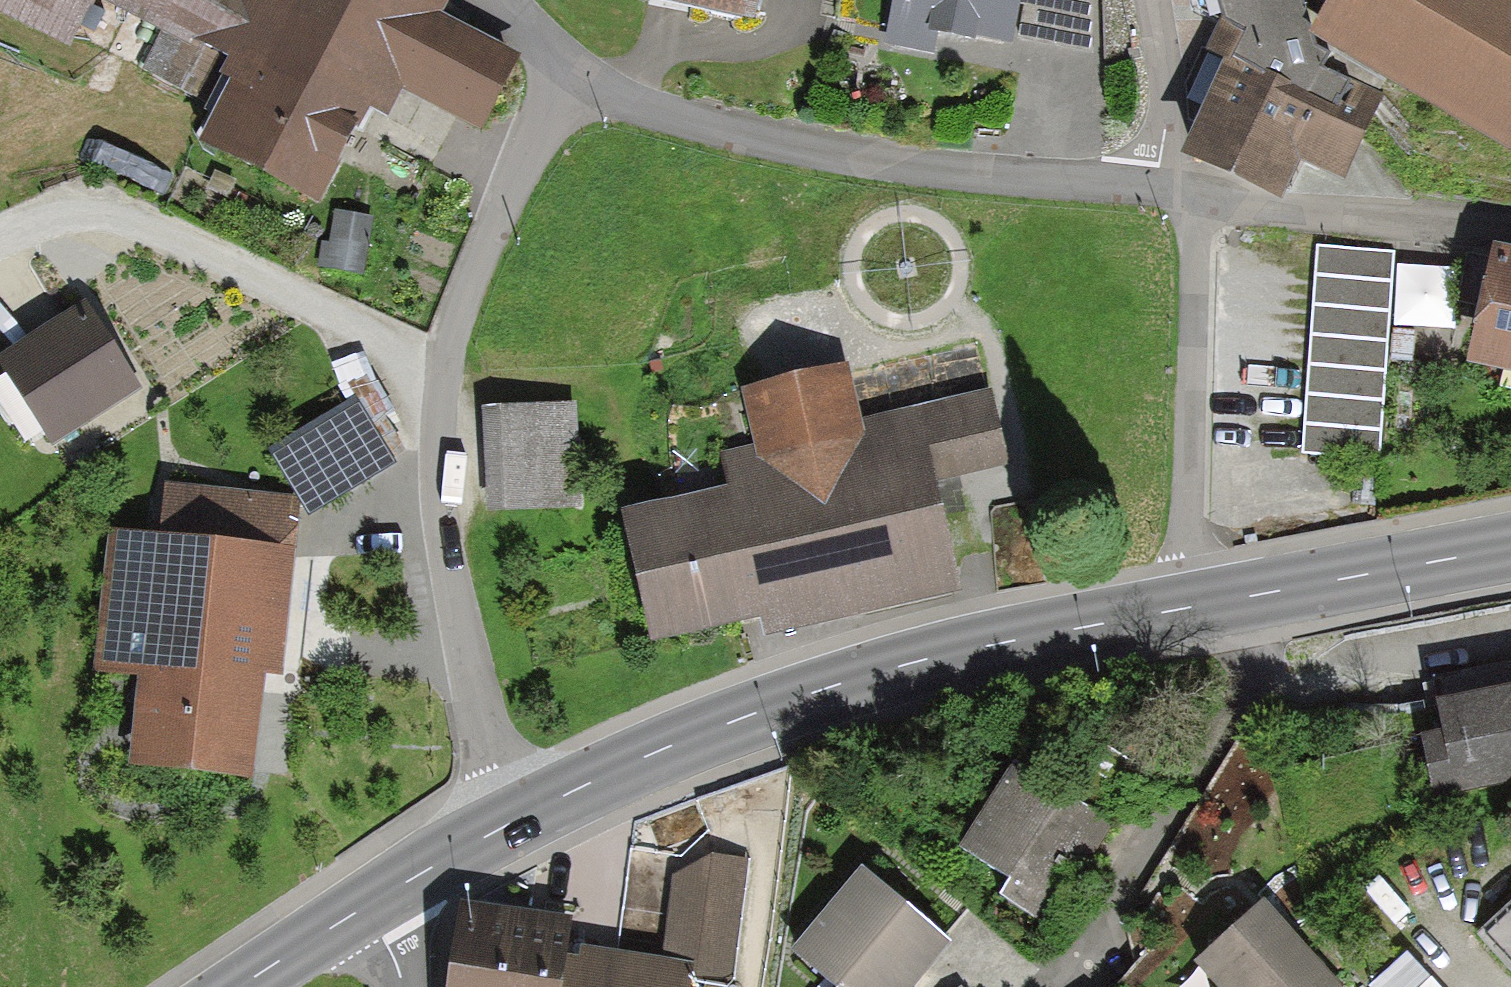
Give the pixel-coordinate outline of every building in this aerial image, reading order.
[(66,42),(87,0),(0,0),(0,10),(66,42)] [(319,209),(369,112),(389,123),(404,94),(481,134),(519,59),(443,19),(452,2),(447,0),(103,0),(167,32),(148,71),(220,107),(199,150),(319,209)] [(760,28),(765,0),(639,0),(638,5),(760,28)] [(938,57),(941,41),(1011,54),(1021,0),(895,0),(886,48),(938,57)] [(1020,39),(1091,52),(1090,0),(1027,0),(1020,39)] [(1199,12),(1218,17),(1205,51),(1225,62),(1179,152),(1284,199),(1302,161),(1345,181),(1384,91),(1323,65),(1332,51),(1317,43),(1304,0),(1197,0),(1199,12)] [(1312,28),(1510,147),(1510,0),(1328,0),(1312,28)] [(366,272),(372,218),(336,214),(329,270),(366,272)] [(1382,464),(1398,252),(1320,246),(1304,458),(1382,464)] [(1495,255),(1466,375),(1510,383),(1510,258),(1495,255)] [(142,395),(89,309),(0,364),(0,365),(53,450),(142,395)] [(768,642),(960,595),(933,485),(1009,466),(990,390),(860,421),(848,372),(744,397),(756,447),(724,455),(733,492),(619,519),(649,646),(762,619),(768,642)] [(353,400),(269,452),(310,516),(393,465),(353,400)] [(483,514),(582,508),(575,402),(477,407),(483,514)] [(124,774),(251,785),(261,677),(281,678),(297,504),(137,490),(132,535),(105,533),(91,680),(133,684),(124,774)] [(1427,797),(1510,781),(1510,696),(1427,712),(1433,740),(1417,743),(1427,797)] [(1108,820),(1139,770),(1091,740),(1060,790),(1108,820)] [(1014,764),(958,855),(1009,887),(999,903),(1050,935),(1117,827),(1014,764)] [(613,947),(456,926),(448,986),(762,986),(775,908),(788,770),(631,827),(613,947)] [(795,954),(837,986),(917,986),(953,943),(862,871),(795,954)] [(1264,904),(1195,967),(1213,986),(1340,986),(1264,904)] [(1475,936),(1510,975),(1510,904),(1475,936)]
